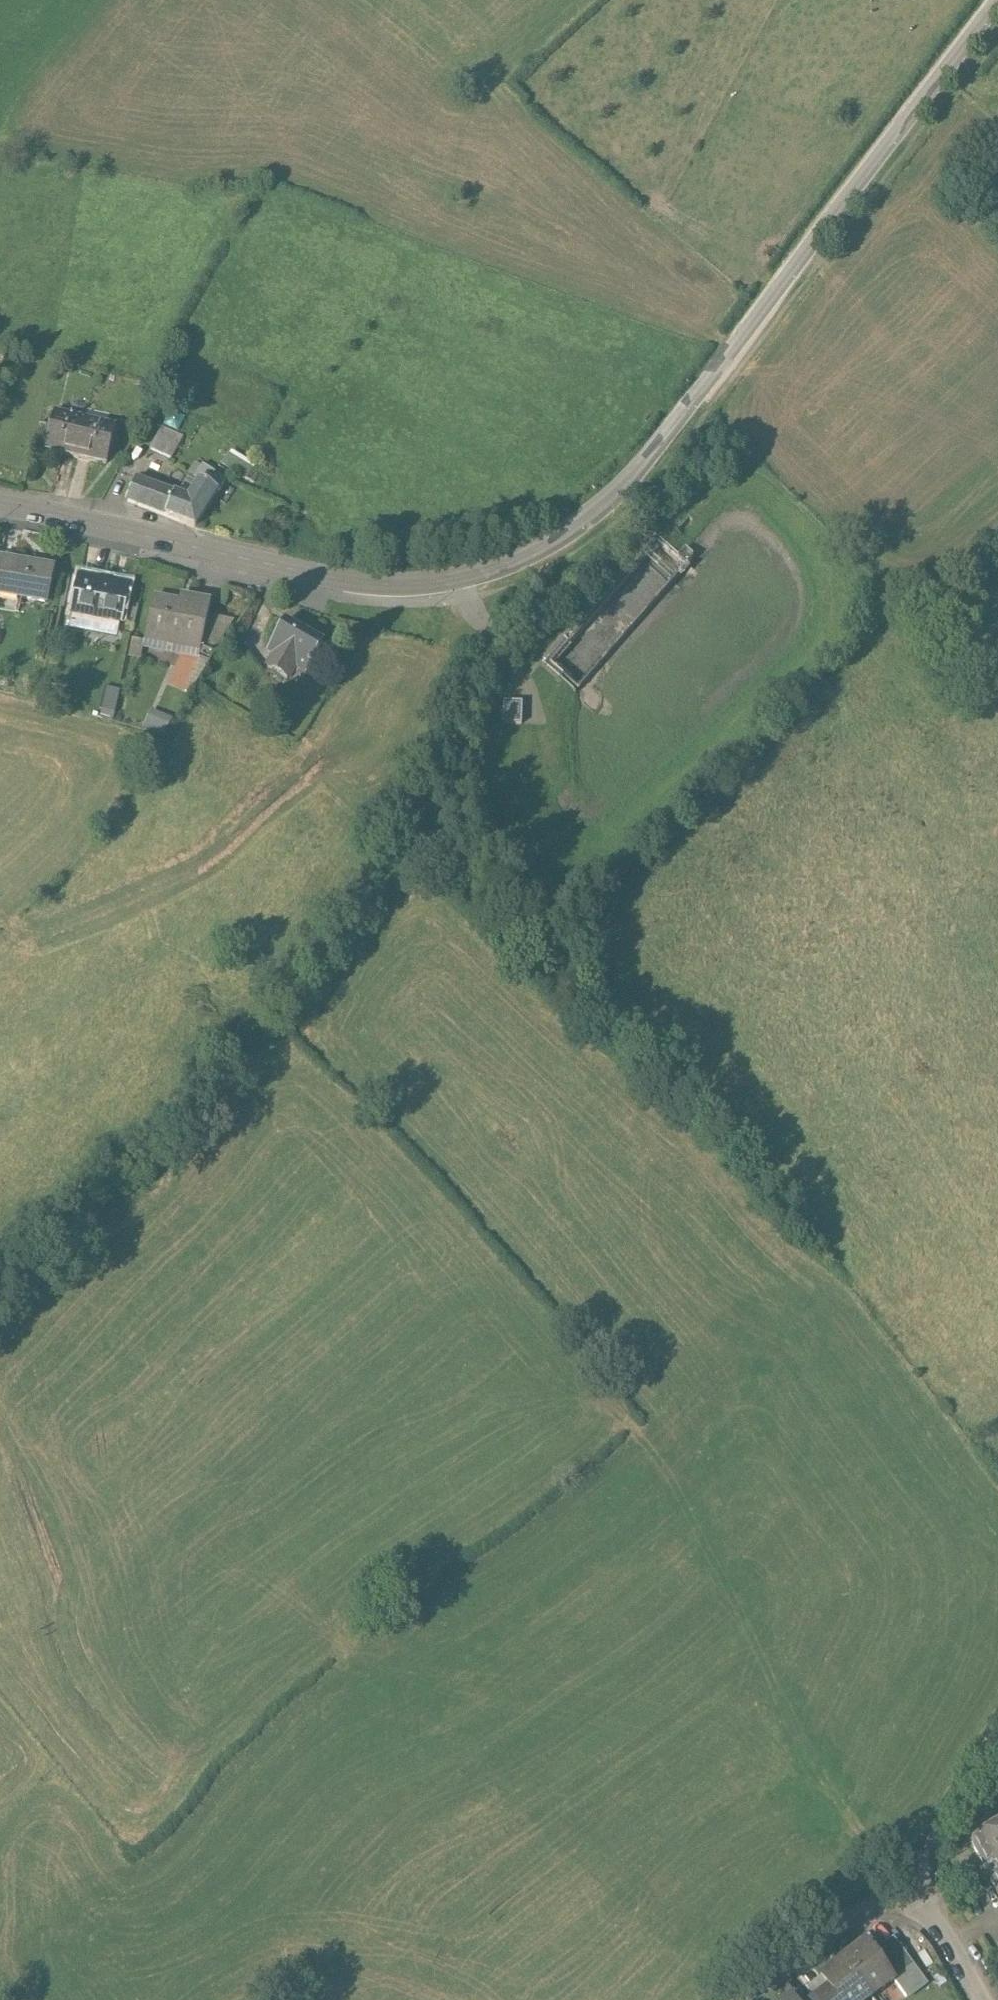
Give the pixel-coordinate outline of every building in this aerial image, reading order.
[(85,421),(55,413),(45,450),(76,458),(85,421)] [(116,429),(85,421),(76,458),(107,465),(116,429)] [(182,439),(161,428),(150,450),(171,461),(182,439)] [(222,464),(248,478),(256,464),(231,450),(222,464)] [(226,481),(203,467),(193,478),(198,482),(199,480),(218,493),(226,481)] [(175,494),(136,478),(126,500),(166,516),(175,494)] [(188,499),(175,494),(166,516),(196,528),(218,493),(199,480),(198,482),(188,499)] [(0,561),(0,593),(48,603),(53,575),(54,572),(0,561)] [(113,577),(104,576),(103,581),(80,576),(73,614),(74,614),(121,625),(122,625),(130,587),(128,587),(112,584),(113,577)] [(189,608),(156,602),(149,635),(183,641),(181,649),(202,653),(212,604),(191,600),(189,608)] [(121,625),(74,614),(71,627),(118,638),(121,625)] [(326,646),(287,623),(269,652),(277,657),(295,668),(299,670),(307,675),(308,676),(326,646)] [(295,668),(277,657),(269,670),(288,681),(295,668)] [(307,675),(299,670),(297,675),(304,680),(307,675)] [(115,718),(121,693),(108,690),(102,715),(115,718)] [(523,701),(504,701),(503,723),(522,723),(523,701)] [(970,1838),(997,1886),(997,1822),(970,1838)] [(840,1957),(871,1999),(873,1999),(897,1982),(865,1938),(840,1957)] [(840,1957),(814,1976),(825,1990),(832,1999),(871,1999),(840,1957)] [(811,1999),(832,1999),(825,1990),(811,1999)]
